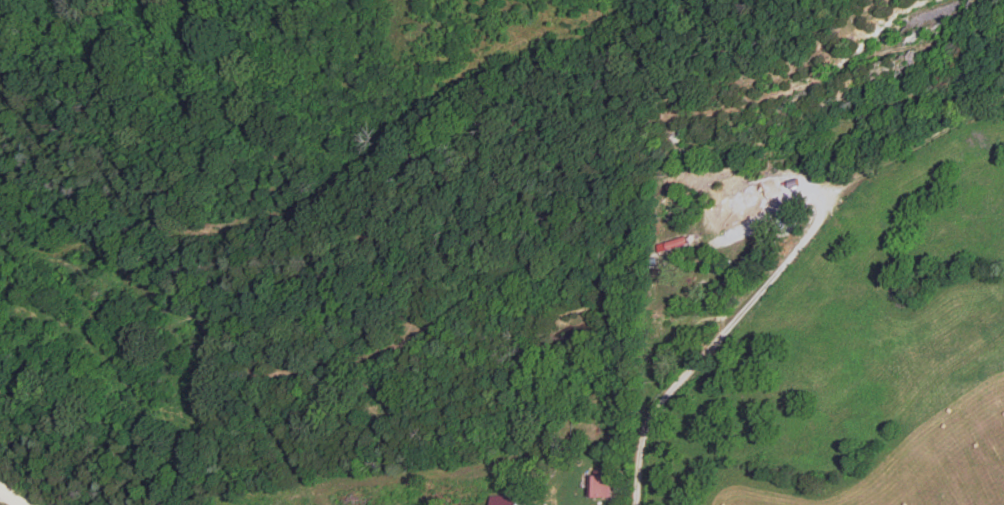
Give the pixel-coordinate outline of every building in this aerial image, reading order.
[(593,497),(611,497),(611,479),(600,479),(600,475),(593,475),(593,497)] [(490,504),(515,504),(514,493),(489,496),(490,504)]
